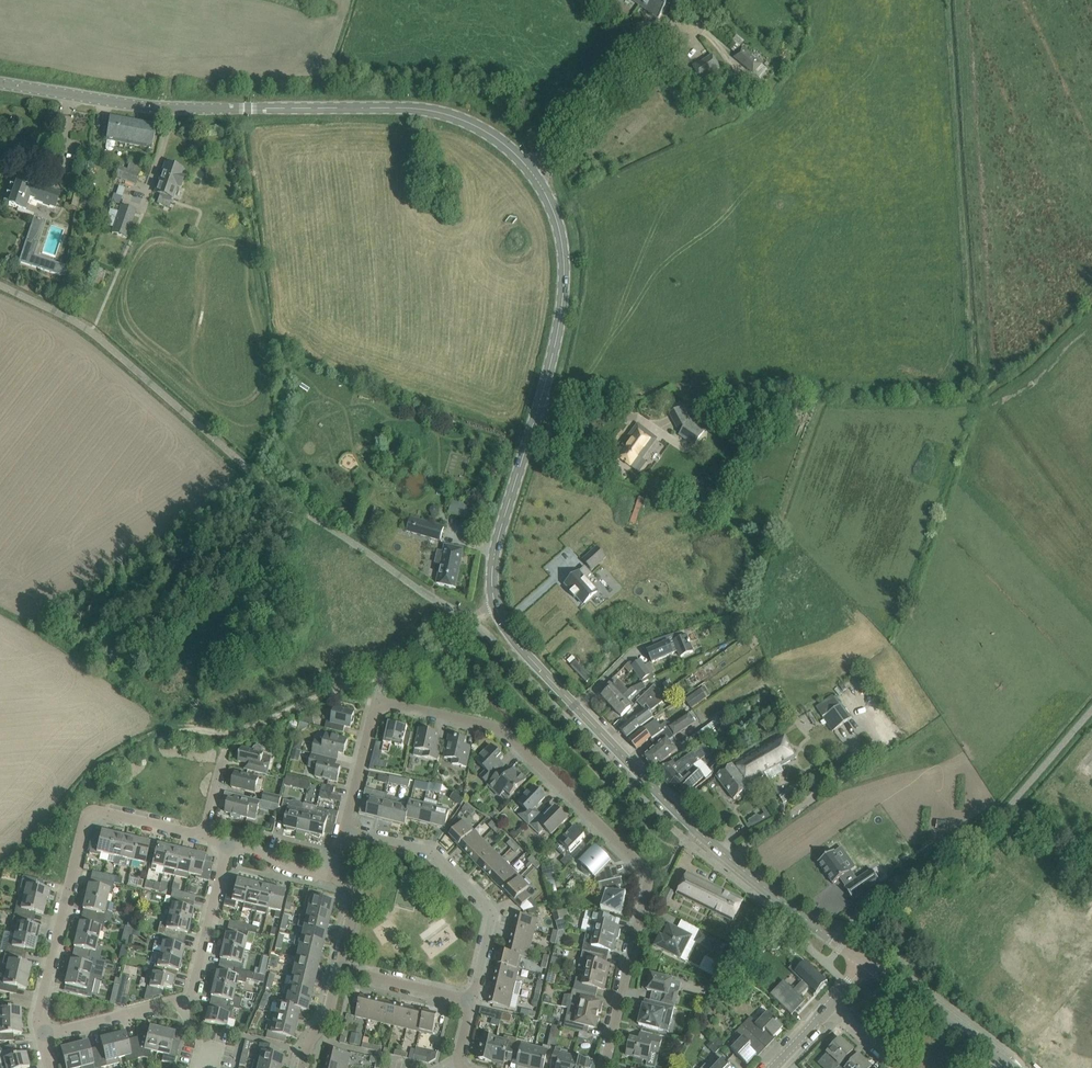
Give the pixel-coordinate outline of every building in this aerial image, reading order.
[(638,6),(658,20),(673,0),(643,0),(638,6)] [(738,35),(733,39),(739,46),(745,42),(738,35)] [(735,58),(753,73),(762,63),(743,48),(735,58)] [(699,64),(692,68),(701,82),(719,70),(711,59),(700,66),(699,64)] [(117,142),(129,144),(141,147),(152,149),(157,124),(110,115),(105,148),(116,149),(117,142)] [(131,157),(127,169),(140,173),(144,162),(131,157)] [(158,184),(156,193),(163,195),(173,198),(175,190),(177,185),(181,187),(184,177),(180,176),(183,169),(165,164),(158,184)] [(140,173),(127,169),(119,166),(116,177),(136,185),(140,173)] [(29,199),(44,205),(54,208),(59,195),(34,186),(34,185),(30,184),(30,183),(18,179),(9,205),(25,211),(29,199)] [(119,204),(125,188),(118,185),(112,201),(119,204)] [(69,206),(78,208),(81,194),(72,192),(69,206)] [(120,206),(113,229),(111,234),(127,239),(136,211),(120,206)] [(31,255),(43,219),(38,218),(39,215),(35,214),(34,216),(34,217),(22,252),(19,262),(40,269),(44,259),(34,256),(31,255)] [(692,420),(680,437),(695,447),(707,429),(692,420)] [(657,439),(649,433),(641,427),(632,438),(630,437),(632,439),(628,444),(626,443),(616,455),(634,469),(657,439)] [(410,517),(406,532),(440,541),(444,527),(410,517)] [(653,538),(668,551),(676,541),(662,528),(653,538)] [(441,564),(439,574),(437,584),(455,588),(464,549),(445,545),(443,553),(438,551),(435,563),(441,564)] [(589,566),(602,554),(597,548),(583,560),(589,566)] [(585,567),(566,585),(567,586),(568,585),(574,591),(571,593),(575,598),(576,597),(577,597),(583,604),(597,592),(590,583),(586,579),(591,574),(590,572),(585,567)] [(655,648),(648,652),(652,662),(678,651),(681,657),(693,651),(689,643),(691,643),(689,640),(688,641),(686,635),(675,640),(672,635),(652,642),(655,648)] [(653,673),(650,675),(641,660),(632,667),(641,681),(643,683),(656,676),(653,673)] [(592,676),(576,661),(570,666),(586,682),(592,676)] [(612,707),(628,691),(619,681),(602,697),(612,707)] [(654,685),(637,702),(643,708),(646,704),(647,705),(659,697),(662,694),(654,685)] [(628,691),(612,707),(621,717),(634,705),(629,699),(633,695),(637,691),(633,688),(631,688),(628,691)] [(691,709),(709,696),(706,692),(703,693),(700,689),(685,700),(691,709)] [(832,696),(816,708),(826,722),(832,731),(852,718),(837,696),(835,698),(834,698),(832,697),(832,696)] [(659,697),(647,705),(650,710),(663,702),(659,697)] [(354,712),(335,707),(331,723),(327,722),(325,729),(343,733),(345,727),(350,728),(351,724),(353,723),(355,718),(353,716),(354,712)] [(633,718),(628,722),(620,729),(627,738),(652,717),(647,711),(635,721),(633,718)] [(653,769),(676,750),(669,741),(697,725),(691,714),(668,727),(669,728),(664,730),(652,740),(651,741),(656,747),(643,757),(653,769)] [(699,740),(724,722),(720,717),(695,735),(699,740)] [(655,719),(637,733),(629,740),(636,749),(651,738),(652,740),(664,730),(655,719)] [(408,727),(400,725),(388,722),(387,730),(384,729),(382,738),(385,739),(382,752),(389,754),(391,745),(403,748),(403,746),(409,747),(412,733),(406,732),(408,727)] [(415,750),(414,755),(423,757),(438,760),(439,752),(442,741),(435,740),(437,733),(434,733),(420,729),(417,740),(415,750)] [(312,754),(331,758),(337,760),(338,753),(344,755),(347,740),(326,735),(324,742),(316,740),(312,754)] [(784,735),(752,753),(734,764),(743,774),(746,772),(753,782),(766,775),(769,780),(783,772),(780,767),(796,758),(784,735)] [(449,736),(447,747),(444,757),(453,759),(452,764),(466,767),(467,765),(471,747),(464,745),(465,739),(449,736)] [(662,768),(656,773),(661,778),(669,786),(675,780),(671,775),(676,771),(678,773),(681,771),(686,768),(688,770),(693,765),(710,753),(703,744),(675,764),(672,761),(665,766),(662,768)] [(491,746),(490,747),(489,745),(483,751),(485,753),(477,761),(486,770),(480,777),(487,784),(501,769),(496,765),(503,757),(491,746)] [(239,759),(238,761),(249,764),(248,771),(268,776),(271,763),(262,761),(264,754),(262,754),(262,751),(263,750),(262,749),(262,748),(261,747),(260,746),(259,746),(258,746),(257,746),(256,746),(255,746),(255,747),(254,748),(253,749),(253,752),(242,749),(241,751),(238,750),(236,759),(239,759)] [(337,760),(331,758),(312,754),(309,767),(318,769),(316,777),(337,782),(341,767),(335,766),(337,760)] [(371,762),(369,770),(378,772),(382,755),(381,755),(381,757),(373,755),(371,762)] [(717,762),(710,770),(713,773),(718,769),(722,766),(717,762)] [(734,764),(732,765),(716,777),(734,800),(750,787),(748,785),(753,782),(746,772),(743,774),(734,764)] [(675,780),(669,786),(676,793),(685,784),(690,790),(691,789),(704,776),(696,768),(693,765),(688,770),(686,768),(681,771),(678,773),(676,771),(671,775),(675,780)] [(503,770),(496,778),(489,786),(500,797),(505,791),(510,796),(526,779),(520,773),(518,775),(513,770),(508,774),(503,770)] [(262,787),(257,786),(259,778),(246,775),(236,773),(232,788),(255,793),(255,792),(260,793),(262,787)] [(387,784),(388,777),(380,776),(378,782),(387,784)] [(401,786),(403,779),(390,776),(388,783),(401,786)] [(401,786),(409,787),(410,780),(403,779),(401,786)] [(427,791),(429,784),(416,781),(414,789),(427,792),(427,791)] [(430,781),(429,784),(427,791),(440,794),(442,785),(430,781)] [(799,783),(778,796),(783,803),(804,790),(799,783)] [(335,788),(324,785),(322,784),(321,791),(333,794),(335,788)] [(519,815),(529,825),(540,814),(534,809),(545,798),(543,796),(544,795),(544,793),(540,789),(538,789),(537,790),(534,787),(526,795),(519,803),(525,809),(519,815)] [(384,802),(381,802),(371,799),(373,791),(366,789),(359,814),(374,818),(375,817),(380,818),(384,802)] [(321,791),(319,798),(332,801),(333,794),(321,791)] [(265,793),(262,801),(279,806),(282,797),(265,793)] [(459,794),(455,800),(462,805),(466,799),(459,794)] [(229,800),(226,812),(232,814),(231,817),(241,819),(241,816),(247,818),(256,820),(257,813),(258,808),(259,807),(260,803),(260,801),(247,797),(236,795),(240,796),(238,802),(229,800)] [(392,822),(398,799),(385,796),(384,802),(380,818),(384,819),(384,820),(392,822)] [(400,824),(400,823),(405,825),(407,818),(411,802),(398,799),(392,822),(400,824)] [(284,827),(287,828),(287,830),(298,831),(298,830),(302,810),(304,805),(302,804),(301,803),(300,803),(299,802),(295,801),(294,801),(293,801),(292,802),(284,800),(280,815),(287,816),(284,827)] [(411,820),(419,822),(423,806),(411,802),(407,818),(412,819),(411,820)] [(436,809),(423,806),(419,822),(427,824),(427,823),(432,824),(436,809)] [(310,834),(319,838),(320,836),(324,837),(327,823),(335,825),(339,812),(330,810),(329,811),(316,808),(315,814),(310,833),(310,834)] [(567,819),(564,816),(565,815),(560,810),(559,811),(555,808),(545,818),(540,814),(529,825),(539,835),(545,829),(552,835),(559,827),(567,819)] [(449,812),(436,809),(432,824),(437,826),(437,827),(445,829),(449,812)] [(310,833),(315,814),(302,810),(298,830),(298,831),(297,833),(305,836),(307,833),(310,833)] [(758,815),(748,821),(753,830),(763,824),(759,817),(758,815)] [(464,821),(457,828),(450,835),(459,845),(474,830),(464,821)] [(497,826),(492,822),(488,825),(493,830),(497,826)] [(567,835),(560,843),(569,852),(565,856),(566,856),(561,862),(566,868),(572,862),(572,863),(580,855),(587,847),(581,841),(585,837),(575,827),(567,835)] [(89,853),(100,856),(101,853),(109,855),(114,832),(105,830),(105,832),(101,831),(100,837),(93,835),(89,853)] [(468,855),(483,839),(474,830),(459,845),(458,845),(468,855)] [(114,832),(109,855),(115,857),(114,864),(119,866),(120,861),(126,836),(122,836),(122,834),(114,832)] [(130,837),(126,836),(120,861),(124,862),(125,859),(133,861),(138,838),(130,836),(130,837)] [(138,838),(133,861),(141,863),(140,866),(144,867),(150,842),(147,841),(147,840),(138,838)] [(477,864),(492,849),(483,839),(468,855),(477,864)] [(515,845),(511,840),(507,844),(512,848),(515,845)] [(157,844),(154,854),(151,868),(156,870),(156,866),(164,868),(170,845),(161,843),(160,845),(157,844)] [(170,845),(164,868),(163,873),(175,876),(181,850),(177,849),(178,847),(170,845)] [(594,848),(586,856),(581,861),(583,863),(581,864),(583,866),(581,868),(582,870),(583,873),(585,874),(586,875),(589,875),(591,873),(593,875),(595,874),(598,877),(595,880),(596,884),(598,883),(616,879),(616,878),(613,867),(615,866),(610,867),(607,864),(608,863),(607,861),(608,860),(605,856),(607,853),(602,848),(600,851),(597,848),(595,850),(594,848)] [(181,850),(175,876),(188,879),(189,874),(194,851),(185,849),(185,851),(181,850)] [(492,849),(477,864),(487,874),(502,858),(492,849)] [(194,851),(189,874),(196,876),(196,878),(207,881),(211,863),(204,862),(206,855),(202,855),(202,853),(194,851)] [(819,862),(818,863),(833,884),(840,879),(846,887),(845,888),(853,900),(880,881),(871,869),(854,882),(848,873),(849,873),(834,851),(829,855),(828,853),(818,860),(819,862)] [(536,861),(534,859),(532,856),(528,860),(530,862),(527,865),(527,868),(528,869),(533,864),(536,861)] [(496,883),(511,868),(502,858),(487,874),(496,883)] [(536,861),(533,864),(537,869),(541,866),(536,861)] [(543,876),(556,872),(554,866),(542,869),(543,876)] [(521,877),(511,868),(496,883),(505,892),(506,892),(521,877)] [(110,882),(111,876),(98,872),(96,879),(110,882)] [(733,922),(739,911),(743,901),(723,891),(687,874),(677,894),(687,899),(733,922)] [(25,890),(24,897),(46,902),(49,890),(38,887),(39,880),(29,877),(23,876),(20,889),(25,890)] [(122,878),(111,876),(110,882),(114,883),(121,885),(122,878)] [(521,908),(528,900),(531,897),(525,891),(530,886),(521,877),(506,892),(515,900),(514,901),(521,908)] [(626,894),(621,893),(620,886),(623,885),(621,878),(622,877),(616,878),(616,879),(598,883),(603,902),(601,910),(621,915),(626,894)] [(223,905),(234,908),(235,908),(236,902),(244,903),(249,881),(240,878),(240,880),(237,879),(235,885),(228,884),(223,905)] [(96,879),(95,886),(89,884),(88,888),(86,887),(84,896),(107,902),(109,894),(111,894),(114,883),(110,882),(96,879)] [(549,895),(558,893),(555,880),(546,881),(549,895)] [(153,890),(155,883),(146,881),(145,888),(153,890)] [(249,881),(244,903),(243,909),(255,912),(255,910),(261,885),(257,884),(258,883),(249,881)] [(265,886),(261,885),(255,910),(260,911),(260,907),(268,909),(273,886),(265,884),(265,886)] [(188,885),(186,891),(196,894),(197,888),(188,885)] [(273,886),(268,909),(276,911),(274,917),(279,919),(286,891),(282,890),(282,888),(273,886)] [(304,906),(330,912),(332,902),(320,899),(322,893),(308,889),(304,906)] [(175,898),(188,901),(194,902),(196,896),(185,893),(177,891),(175,898)] [(89,910),(87,917),(105,921),(108,910),(105,910),(107,902),(84,896),(82,905),(84,905),(83,909),(89,910)] [(43,914),(46,902),(24,897),(22,903),(17,902),(14,914),(30,918),(32,912),(43,914)] [(192,913),(193,909),(187,908),(188,901),(175,898),(171,897),(168,908),(171,908),(169,916),(192,922),(194,913),(192,913)] [(327,922),(330,912),(304,906),(302,917),(307,918),(307,917),(327,922)] [(564,919),(562,911),(553,913),(556,922),(564,919)] [(592,913),(589,924),(590,926),(593,927),(591,933),(595,934),(616,939),(616,938),(619,939),(621,930),(618,929),(619,926),(615,925),(616,919),(609,917),(600,915),(598,915),(592,913)] [(15,934),(37,939),(40,927),(29,925),(30,918),(14,914),(11,926),(16,927),(15,934)] [(516,914),(513,927),(534,932),(537,919),(527,917),(516,914)] [(192,922),(169,916),(167,924),(160,922),(157,934),(162,935),(180,939),(181,932),(187,934),(188,930),(190,930),(192,922)] [(75,934),(98,940),(100,932),(102,932),(105,921),(87,917),(86,923),(80,922),(79,926),(77,925),(75,934)] [(307,917),(307,918),(305,927),(325,932),(327,922),(307,917)] [(233,929),(246,932),(248,925),(235,922),(233,929)] [(323,941),(325,932),(305,927),(302,937),(323,941)] [(531,945),(534,932),(513,927),(510,940),(531,945)] [(681,959),(692,938),(670,927),(664,939),(661,937),(656,946),(681,959)] [(251,933),(246,932),(233,929),(232,935),(226,934),(225,937),(223,937),(221,946),(244,951),(246,943),(253,945),(256,934),(251,933)] [(557,938),(556,941),(562,942),(565,930),(558,931),(557,938)] [(585,952),(599,955),(600,955),(601,949),(609,951),(613,952),(616,939),(595,934),(591,933),(589,932),(587,938),(590,942),(593,943),(592,944),(589,943),(587,945),(585,952)] [(714,951),(719,941),(699,932),(695,941),(714,951)] [(34,952),(37,939),(15,934),(13,941),(8,940),(5,952),(22,956),(23,949),(34,952)] [(79,948),(77,954),(96,959),(99,948),(96,948),(98,940),(75,934),(73,943),(75,943),(74,947),(79,948)] [(183,950),(184,947),(178,945),(180,939),(162,935),(160,943),(155,942),(154,945),(153,950),(153,952),(153,951),(152,952),(160,954),(183,960),(185,951),(183,950)] [(323,941),(302,937),(296,935),(294,945),(300,946),(321,951),(323,941)] [(502,951),(502,952),(528,958),(531,945),(510,940),(507,953),(502,951)] [(224,966),(242,971),(245,960),(242,959),(244,951),(221,946),(219,955),(221,955),(220,958),(226,960),(224,966)] [(321,951),(300,946),(298,956),(318,961),(321,951)] [(583,951),(578,970),(585,972),(607,977),(610,964),(606,963),(597,961),(599,955),(585,952),(583,951)] [(20,962),(22,956),(5,952),(2,964),(8,965),(6,972),(28,977),(31,965),(20,962)] [(528,958),(502,952),(499,964),(498,964),(519,969),(522,957),(528,958)] [(66,972),(89,977),(91,969),(94,970),(96,959),(77,954),(76,961),(71,960),(70,963),(68,963),(66,972)] [(183,960),(160,954),(158,962),(155,961),(153,972),(171,977),(172,970),(178,972),(179,968),(181,968),(183,960)] [(316,971),(318,961),(298,956),(295,966),(316,971)] [(552,957),(551,964),(559,966),(560,959),(552,957)] [(772,995),(771,996),(794,1017),(794,1016),(793,1015),(796,1012),(788,1004),(796,995),(800,999),(804,994),(802,992),(805,989),(807,991),(810,987),(817,993),(814,996),(815,997),(826,985),(825,985),(827,983),(828,984),(829,983),(801,957),(801,958),(802,959),(800,961),(799,961),(797,963),(794,967),(792,969),(805,981),(794,992),(785,983),(773,996),(772,995)] [(519,969),(498,964),(495,977),(516,982),(519,969)] [(242,971),(224,966),(223,973),(217,971),(216,975),(214,975),(212,983),(235,989),(237,981),(245,983),(246,979),(264,983),(265,976),(254,974),(242,971)] [(316,971),(295,966),(293,976),(314,981),(316,971)] [(255,968),(254,974),(265,976),(267,971),(266,970),(255,968)] [(163,986),(172,988),(174,977),(171,977),(153,972),(147,971),(146,976),(152,977),(150,983),(148,982),(146,989),(155,991),(156,989),(162,990),(163,986)] [(28,977),(6,972),(4,978),(0,977),(0,991),(2,991),(13,994),(14,987),(25,989),(28,977)] [(91,998),(93,987),(87,985),(89,977),(66,972),(64,981),(66,981),(65,985),(71,986),(69,993),(91,998)] [(576,978),(574,989),(590,993),(591,987),(604,990),(607,977),(585,972),(585,974),(583,980),(576,978)] [(129,975),(123,974),(120,985),(118,994),(125,995),(129,975)] [(554,985),(556,976),(548,974),(546,983),(554,985)] [(651,974),(647,990),(652,992),(663,994),(661,1002),(675,1005),(679,991),(681,984),(680,982),(672,980),(668,978),(669,977),(660,975),(660,976),(651,974)] [(311,990),(314,981),(293,976),(291,985),(311,990)] [(492,990),(513,995),(516,982),(495,977),(492,990)] [(216,1003),(233,1007),(236,997),(233,997),(235,989),(212,983),(210,992),(212,993),(211,996),(217,998),(216,1003)] [(114,984),(109,1004),(115,1005),(115,1004),(118,994),(120,985),(114,984)] [(311,990),(291,985),(291,986),(286,985),(283,995),(288,996),(288,995),(309,1000),(311,990)] [(573,989),(568,1009),(598,1015),(598,1013),(601,1013),(603,1003),(595,1001),(591,1000),(592,993),(590,993),(574,989),(573,989)] [(488,1003),(499,1006),(509,1008),(513,995),(492,990),(488,1003)] [(369,1020),(373,999),(361,996),(362,992),(361,991),(355,1017),(369,1020)] [(265,993),(262,1000),(267,1002),(270,996),(265,993)] [(288,995),(288,996),(286,1005),(299,1008),(299,1009),(306,1011),(309,1000),(288,995)] [(369,1020),(381,1023),(386,1002),(373,999),(369,1020)] [(267,1002),(262,1000),(259,1006),(264,1008),(267,1002)] [(21,1021),(21,1009),(9,1009),(9,1001),(0,1002),(0,1021),(21,1021)] [(639,1007),(637,1016),(641,1017),(638,1025),(649,1027),(660,1030),(662,1023),(670,1025),(675,1005),(661,1002),(657,1001),(655,1009),(643,1006),(643,1008),(639,1007)] [(399,1005),(386,1002),(381,1023),(394,1026),(399,1005)] [(226,1027),(228,1019),(230,1019),(233,1007),(216,1003),(214,1011),(208,1009),(207,1013),(205,1012),(203,1022),(226,1027)] [(297,1018),(299,1009),(299,1008),(286,1005),(278,1003),(276,1013),(297,1018)] [(412,1008),(399,1005),(394,1026),(407,1029),(412,1008)] [(425,1011),(412,1008),(407,1029),(420,1032),(425,1011)] [(536,1013),(529,1011),(522,1009),(520,1014),(528,1016),(535,1017),(536,1013)] [(568,1009),(564,1028),(572,1030),(580,1032),(583,1033),(585,1026),(589,1027),(597,1029),(599,1019),(597,1018),(598,1015),(568,1009)] [(501,1020),(503,1013),(499,1012),(489,1010),(487,1017),(501,1020)] [(262,1014),(257,1011),(254,1018),(259,1020),(262,1014)] [(425,1011),(420,1032),(433,1035),(438,1015),(425,1012),(425,1011)] [(294,1028),(297,1018),(276,1013),(274,1023),(294,1028)] [(768,1013),(760,1021),(758,1024),(751,1017),(743,1025),(759,1040),(767,1032),(773,1037),(783,1027),(768,1013)] [(259,1020),(254,1018),(251,1024),(256,1026),(259,1020)] [(10,1041),(10,1034),(21,1034),(21,1021),(0,1021),(0,1041),(10,1041)] [(285,1043),(286,1036),(291,1038),(291,1039),(292,1039),(294,1028),(274,1023),(272,1032),(267,1031),(265,1038),(285,1043)] [(759,1040),(743,1025),(735,1033),(742,1040),(732,1050),(747,1065),(757,1055),(750,1049),(759,1040)] [(151,1051),(157,1052),(162,1030),(157,1029),(157,1028),(154,1027),(153,1028),(150,1027),(148,1035),(142,1034),(143,1031),(137,1029),(137,1039),(137,1041),(138,1059),(143,1057),(149,1059),(151,1051)] [(514,1029),(512,1038),(505,1037),(504,1042),(496,1040),(491,1062),(500,1064),(500,1062),(504,1063),(505,1059),(507,1060),(512,1061),(513,1053),(517,1039),(519,1030),(514,1029)] [(168,1031),(162,1030),(157,1052),(163,1054),(162,1061),(174,1064),(176,1056),(179,1046),(172,1044),(174,1033),(171,1032),(171,1031),(168,1030),(168,1031)] [(478,1059),(491,1062),(496,1040),(489,1038),(490,1035),(489,1033),(485,1032),(482,1043),(479,1042),(477,1052),(480,1053),(478,1059)] [(594,1035),(583,1033),(580,1032),(578,1039),(592,1042),(594,1035)] [(126,1061),(138,1059),(137,1041),(128,1044),(125,1033),(121,1033),(114,1034),(114,1035),(113,1036),(118,1058),(125,1056),(126,1061)] [(662,1039),(656,1037),(641,1033),(639,1041),(631,1039),(626,1056),(648,1061),(650,1052),(659,1054),(662,1039)] [(101,1067),(119,1063),(118,1058),(113,1036),(107,1037),(107,1036),(104,1037),(104,1038),(100,1039),(103,1050),(97,1052),(101,1067)] [(376,1046),(369,1045),(371,1039),(364,1037),(363,1043),(362,1048),(375,1051),(376,1046)] [(718,1038),(713,1043),(720,1049),(725,1044),(718,1038)] [(535,1049),(527,1047),(529,1042),(517,1039),(513,1053),(520,1055),(518,1066),(521,1067),(530,1067),(535,1049)] [(853,1061),(858,1055),(853,1051),(840,1039),(822,1058),(830,1065),(828,1067),(847,1067),(853,1061)] [(81,1067),(100,1067),(101,1067),(97,1052),(90,1053),(87,1042),(84,1043),(84,1042),(80,1043),(81,1044),(75,1045),(81,1067)] [(720,1049),(713,1043),(709,1048),(715,1054),(720,1049)] [(260,1062),(280,1067),(283,1056),(282,1056),(282,1057),(276,1055),(278,1048),(261,1044),(259,1052),(262,1053),(260,1062)] [(81,1067),(75,1045),(73,1046),(72,1045),(65,1047),(65,1048),(61,1049),(66,1067),(79,1067),(81,1067)] [(535,1049),(530,1067),(544,1067),(545,1061),(552,1062),(555,1048),(544,1046),(542,1051),(535,1049)] [(330,1050),(327,1062),(348,1067),(351,1054),(326,1048),(326,1049),(330,1050)] [(574,1058),(575,1053),(555,1048),(552,1062),(551,1067),(571,1067),(574,1058)] [(29,1067),(26,1053),(15,1056),(13,1049),(2,1051),(0,1052),(0,1065),(5,1064),(6,1067),(26,1067),(29,1067)] [(414,1060),(418,1061),(427,1063),(428,1058),(415,1055),(414,1060)] [(853,1061),(847,1067),(872,1067),(858,1055),(853,1061)] [(574,1058),(571,1067),(591,1067),(593,1061),(592,1061),(593,1059),(584,1057),(583,1060),(574,1058)] [(730,1066),(723,1060),(715,1067),(732,1067),(730,1066)]
